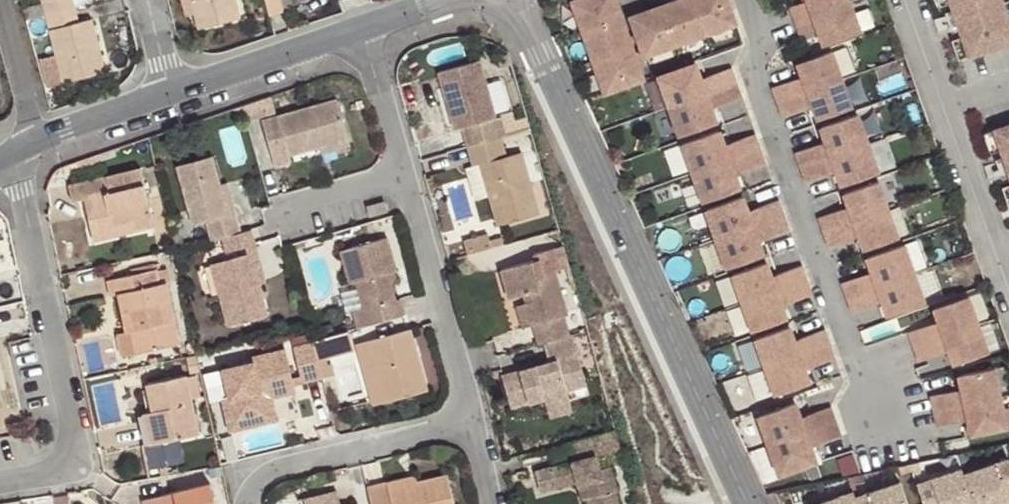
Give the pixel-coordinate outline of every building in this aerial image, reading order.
[(27,19),(44,14),(76,6),(74,0),(41,0),(42,3),(23,8),(27,19)] [(186,15),(194,12),(191,0),(182,0),(186,15)] [(194,12),(198,27),(239,16),(235,0),(191,0),(194,12)] [(286,10),(283,0),(267,0),(271,14),(286,10)] [(617,12),(613,0),(570,0),(579,26),(617,12)] [(627,11),(641,49),(671,38),(657,0),(627,11)] [(671,38),(701,27),(691,0),(658,0),(657,0),(671,38)] [(701,27),(731,16),(725,0),(691,0),(701,27)] [(827,0),(785,0),(790,14),(827,0)] [(856,25),(847,0),(827,0),(790,14),(795,27),(813,21),(820,38),(856,25)] [(958,24),(965,44),(1008,28),(1008,11),(1007,12),(993,16),(987,0),(950,0),(958,24)] [(993,16),(1007,12),(1003,0),(987,0),(993,16)] [(76,6),(44,14),(58,64),(44,68),(48,85),(105,70),(91,17),(79,21),(76,6)] [(579,26),(590,56),(628,42),(617,12),(579,26)] [(965,44),(958,24),(947,28),(954,48),(965,44)] [(590,56),(601,86),(639,72),(628,42),(590,56)] [(799,70),(804,84),(837,72),(827,44),(794,56),(799,70)] [(848,72),(858,68),(849,44),(839,47),(848,72)] [(666,101),(702,87),(696,72),(691,58),(655,71),(666,101)] [(499,137),(528,127),(525,117),(525,116),(513,119),(511,112),(493,117),(478,61),(438,72),(453,129),(462,126),(468,146),(499,137)] [(733,76),(728,61),(703,71),(707,85),(733,76)] [(804,84),(799,70),(793,71),(799,86),(804,84)] [(703,71),(696,72),(702,87),(707,85),(703,71)] [(768,81),(773,95),(799,86),(793,71),(768,81)] [(810,99),(814,112),(847,101),(837,72),(804,84),(810,99)] [(713,100),(738,90),(733,76),(707,85),(713,100)] [(804,84),(799,86),(804,101),(810,99),(804,84)] [(707,102),(713,100),(707,85),(702,87),(707,102)] [(773,95),(779,110),(804,101),(799,86),(773,95)] [(702,87),(666,101),(677,130),(713,116),(707,102),(702,87)] [(336,99),(276,116),(281,131),(267,135),(276,166),(290,162),(287,155),(319,146),(347,138),(336,99)] [(822,135),(828,149),(864,136),(853,106),(817,120),(822,135)] [(990,117),(997,136),(1008,171),(1008,172),(1008,110),(990,117)] [(281,131),(276,116),(262,120),(267,135),(281,131)] [(997,136),(990,117),(980,120),(987,140),(997,136)] [(690,166),(726,153),(721,138),(715,124),(679,137),(690,166)] [(752,127),(726,136),(731,151),(757,142),(752,127)] [(822,151),(828,149),(822,135),(817,136),(822,151)] [(726,153),(731,151),(726,136),(721,138),(726,153)] [(822,151),(817,136),(791,146),(797,160),(822,151)] [(864,136),(828,149),(833,164),(838,179),(875,165),(864,136)] [(499,137),(468,146),(474,165),(480,163),(497,224),(538,213),(521,152),(505,157),(499,137)] [(350,145),(347,138),(319,146),(322,153),(350,145)] [(762,156),(757,142),(731,151),(737,165),(762,156)] [(822,151),(827,166),(833,164),(828,149),(822,151)] [(726,153),(731,168),(737,165),(731,151),(726,153)] [(797,160),(802,175),(827,166),(822,151),(797,160)] [(700,196),(737,183),(731,168),(726,153),(690,166),(700,196)] [(101,162),(98,154),(75,162),(78,170),(101,162)] [(207,220),(212,239),(222,237),(240,232),(234,212),(227,215),(219,186),(211,157),(177,166),(193,224),(207,220)] [(71,201),(84,198),(92,196),(94,209),(86,210),(91,231),(131,221),(133,230),(153,226),(140,167),(68,184),(71,201)] [(1008,171),(998,174),(1005,194),(1008,193),(1008,172),(1008,171)] [(846,200),(852,214),(884,202),(874,174),(841,186),(846,200)] [(226,184),(219,186),(227,215),(234,212),(226,184)] [(714,232),(750,219),(745,205),(739,190),(703,203),(714,232)] [(781,208),(776,193),(750,202),(756,217),(781,208)] [(92,196),(84,198),(86,210),(94,209),(92,196)] [(840,202),(846,216),(852,214),(846,200),(840,202)] [(384,201),(368,206),(370,215),(386,211),(384,201)] [(745,205),(750,219),(756,217),(750,202),(745,205)] [(815,211),(820,225),(846,216),(840,202),(815,211)] [(884,202),(852,214),(857,229),(862,242),(895,230),(884,202)] [(761,231),(786,222),(781,208),(756,217),(761,231)] [(846,216),(851,231),(857,229),(852,214),(846,216)] [(820,225),(826,240),(851,231),(846,216),(820,225)] [(755,234),(761,231),(756,217),(750,219),(755,234)] [(724,262),(761,249),(755,234),(750,219),(714,232),(724,262)] [(94,240),(133,230),(131,221),(91,231),(94,240)] [(240,232),(222,237),(226,252),(254,244),(250,229),(240,232)] [(463,240),(467,254),(491,248),(489,241),(486,234),(463,240)] [(356,328),(403,314),(399,296),(394,297),(390,281),(387,271),(393,270),(395,269),(386,236),(339,250),(348,282),(354,280),(362,309),(351,312),(356,328)] [(870,264),(875,279),(911,266),(901,236),(864,250),(870,264)] [(491,248),(504,244),(502,237),(489,241),(491,248)] [(532,323),(538,343),(543,342),(569,335),(563,315),(566,314),(554,270),(565,267),(568,266),(563,245),(533,254),(534,259),(501,270),(509,298),(523,294),(529,292),(531,301),(525,302),(522,303),(528,324),(532,323)] [(257,251),(251,252),(259,282),(265,280),(257,251)] [(259,282),(251,252),(211,263),(228,325),(267,315),(259,282)] [(741,296),(774,284),(768,270),(764,256),(731,268),(741,296)] [(779,282),(805,273),(799,258),(774,268),(779,282)] [(870,264),(864,267),(869,281),(875,279),(870,264)] [(568,266),(565,267),(571,289),(575,288),(568,266)] [(880,294),(886,309),(922,295),(911,266),(875,279),(880,294)] [(864,267),(839,276),(844,290),(869,281),(864,267)] [(165,268),(157,271),(160,283),(165,283),(169,281),(165,268)] [(768,270),(774,284),(779,282),(774,268),(768,270)] [(118,294),(125,324),(130,323),(136,353),(178,344),(165,283),(160,283),(157,271),(156,269),(109,280),(112,295),(118,294)] [(387,271),(390,281),(396,279),(393,270),(387,271)] [(779,282),(785,297),(810,287),(805,273),(779,282)] [(875,279),(869,281),(875,296),(880,294),(875,279)] [(844,290),(849,305),(875,296),(869,281),(844,290)] [(779,299),(785,297),(779,282),(774,284),(779,299)] [(751,324),(784,312),(779,299),(774,284),(741,296),(751,324)] [(937,314),(942,328),(975,316),(965,288),(932,300),(937,314)] [(525,302),(531,301),(529,292),(523,294),(525,302)] [(521,326),(528,324),(522,303),(515,305),(521,326)] [(931,316),(937,330),(942,328),(937,314),(931,316)] [(911,340),(937,330),(931,316),(906,325),(911,340)] [(948,343),(953,357),(985,345),(975,316),(942,328),(948,343)] [(764,360),(797,348),(792,333),(786,320),(754,332),(764,360)] [(130,323),(125,324),(126,332),(117,333),(122,356),(136,353),(130,323)] [(797,332),(803,346),(828,337),(823,323),(797,332)] [(410,328),(368,339),(385,401),(426,390),(410,328)] [(942,345),(948,343),(942,328),(937,330),(942,345)] [(917,354),(942,345),(937,330),(911,340),(917,354)] [(347,331),(312,340),(313,343),(318,360),(353,349),(347,331)] [(792,333),(797,348),(803,346),(797,332),(792,333)] [(583,374),(571,334),(569,335),(543,342),(549,362),(502,376),(510,407),(543,397),(546,406),(568,400),(565,390),(562,380),(583,374)] [(808,361),(833,351),(828,337),(803,346),(808,361)] [(385,401),(368,339),(356,343),(373,404),(385,401)] [(302,382),(322,378),(318,360),(313,343),(294,349),(302,382)] [(802,363),(808,361),(803,346),(797,348),(802,363)] [(774,388),(807,376),(802,363),(797,348),(764,360),(774,388)] [(231,429),(255,424),(253,418),(269,415),(263,389),(292,382),(284,350),(253,359),(254,362),(225,370),(231,397),(224,399),(231,429)] [(960,382),(964,396),(998,389),(992,360),(958,367),(960,382)] [(195,373),(147,384),(153,411),(143,413),(150,443),(198,433),(191,398),(200,396),(195,373)] [(562,380),(565,390),(586,384),(583,374),(562,380)] [(253,418),(255,424),(278,418),(273,394),(294,389),(292,382),(263,389),(269,415),(253,418)] [(960,382),(955,383),(958,398),(964,396),(960,382)] [(931,403),(958,398),(955,383),(928,389),(931,403)] [(967,412),(970,426),(1004,419),(998,389),(964,396),(967,412)] [(798,410),(793,396),(757,409),(767,439),(804,425),(798,410)] [(961,413),(967,412),(964,396),(958,398),(961,413)] [(935,419),(961,413),(958,398),(931,403),(935,419)] [(568,400),(546,406),(549,416),(571,409),(568,400)] [(804,409),(809,423),(835,414),(830,400),(804,409)] [(798,410),(804,425),(809,423),(804,409),(798,410)] [(809,423),(815,438),(840,429),(835,414),(809,423)] [(804,425),(809,440),(815,438),(809,423),(804,425)] [(767,439),(778,468),(814,454),(809,440),(804,425),(767,439)] [(615,427),(567,442),(572,461),(552,466),(557,485),(582,479),(588,497),(590,503),(619,503),(615,492),(618,491),(612,466),(600,470),(596,456),(622,449),(615,427)] [(963,463),(976,498),(978,503),(1008,492),(1007,490),(1004,482),(1008,480),(1008,453),(1008,452),(1007,447),(963,463)] [(916,474),(927,503),(928,503),(941,499),(944,503),(960,503),(976,498),(963,463),(961,458),(916,474)] [(557,485),(552,466),(536,471),(541,490),(557,485)] [(900,473),(856,490),(861,503),(912,503),(900,473)] [(368,488),(372,503),(454,503),(447,474),(417,482),(388,490),(386,483),(368,488)] [(416,475),(386,483),(388,490),(417,482),(416,475)] [(582,479),(577,480),(582,499),(588,497),(582,479)] [(143,503),(214,503),(209,485),(143,503)] [(810,503),(861,503),(856,490),(854,485),(809,502),(810,503)] [(307,503),(339,503),(335,490),(305,497),(307,503)]
